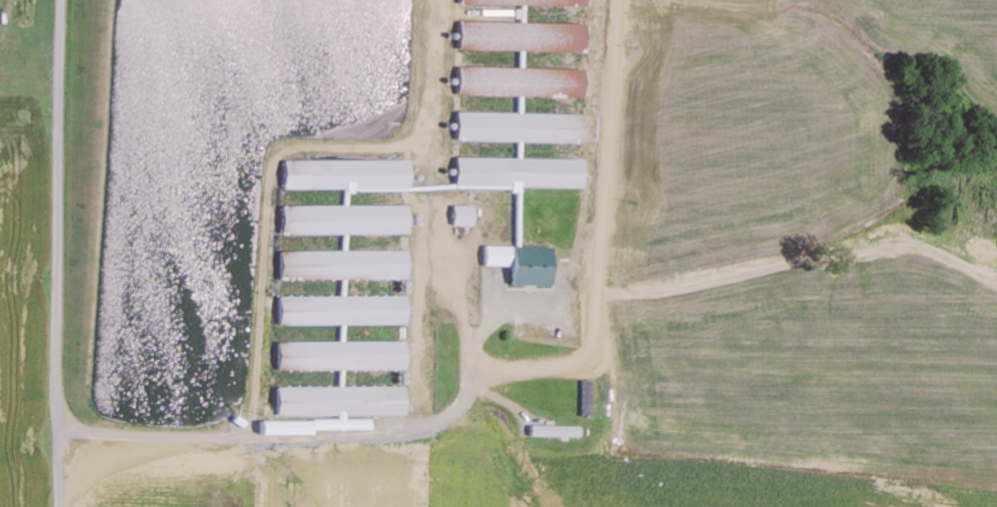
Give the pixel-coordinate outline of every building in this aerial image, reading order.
[(585,69),(460,67),(459,95),(585,97),(585,69)] [(585,114),(459,113),(459,141),(584,143),(585,114)] [(584,159),(458,158),(458,188),(522,189),(522,187),(584,188),(584,159)] [(285,189),(347,189),(347,191),(411,191),(411,160),(285,161),(285,189)] [(410,205),(284,206),(284,235),(410,234),(410,205)] [(475,226),(476,206),(455,206),(455,226),(475,226)] [(513,286),(552,286),(553,247),(486,246),(486,266),(513,266),(513,286)] [(282,280),(409,278),(408,250),(282,252),(282,280)] [(281,297),(281,326),(407,324),(407,296),(281,297)] [(280,343),(280,370),(340,369),(340,387),(278,388),(278,416),(338,415),(338,420),(262,421),(262,436),(313,435),(313,430),(371,429),(371,416),(405,416),(404,387),(344,387),(344,370),(406,369),(406,341),(280,343)] [(581,427),(532,425),(532,436),(580,437),(581,427)]
